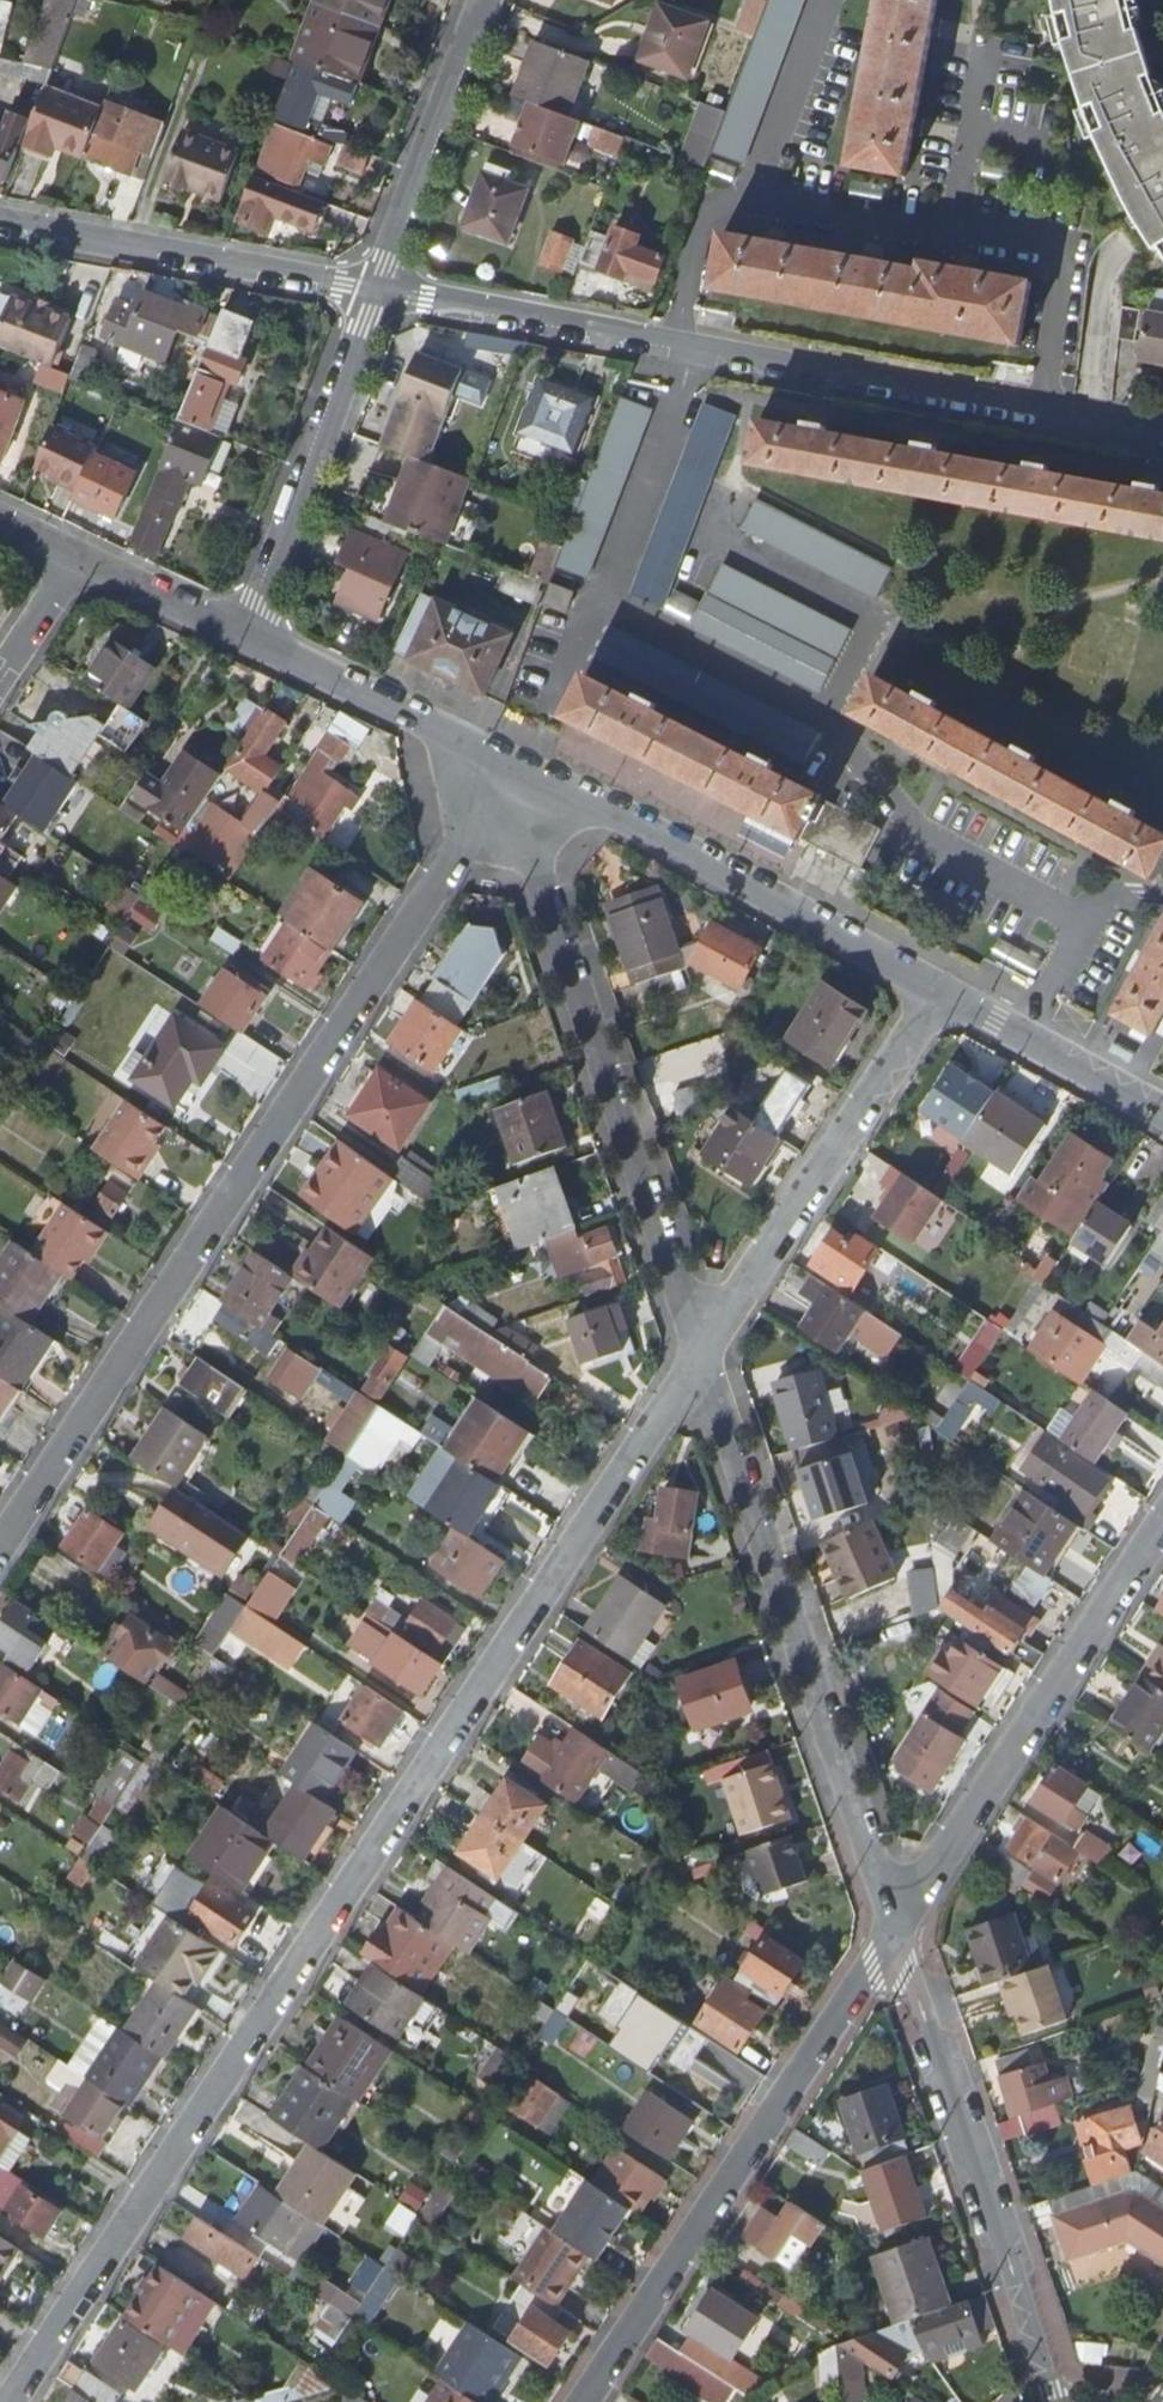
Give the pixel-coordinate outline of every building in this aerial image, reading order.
[(28,62),(50,67),(75,0),(52,0),(28,62)] [(317,0),(312,0),(290,57),(294,59),(314,66),(325,70),(354,80),(376,22),(317,0)] [(376,22),(384,0),(317,0),(376,22)] [(727,112),(705,104),(695,132),(717,140),(712,154),(743,166),(805,0),(769,0),(727,112)] [(850,166),(905,176),(937,0),(880,0),(850,166)] [(1158,102),(1162,100),(1162,94),(1158,82),(1151,85),(1131,19),(1138,17),(1133,0),(1129,0),(1126,1),(1126,0),(1051,0),(1054,15),(1044,18),(1051,45),(1061,43),(1082,108),(1072,112),(1082,138),(1092,134),(1100,152),(1117,188),(1130,214),(1152,249),(1156,247),(1162,258),(1162,113),(1158,102)] [(706,19),(659,1),(638,57),(684,76),(706,19)] [(731,88),(751,34),(725,25),(705,79),(731,88)] [(218,36),(200,30),(195,42),(213,49),(218,36)] [(527,100),(566,114),(588,58),(537,39),(523,74),(518,72),(510,93),(527,100)] [(341,142),(346,144),(350,133),(306,117),(298,114),(302,102),(311,105),(317,90),(307,86),(314,66),(294,59),(272,117),(341,142)] [(325,70),(314,66),(307,86),(317,90),(325,70)] [(358,82),(354,80),(325,70),(317,90),(351,102),(358,82)] [(81,154),(100,106),(43,86),(22,143),(53,155),(57,145),(81,154)] [(141,177),(162,121),(104,100),(82,155),(141,177)] [(566,114),(527,100),(510,147),(560,165),(577,118),(566,114)] [(306,117),(311,105),(302,102),(298,114),(306,117)] [(1,177),(27,118),(9,111),(0,131),(0,176),(1,177)] [(328,144),(271,124),(255,170),(297,185),(303,169),(307,158),(321,163),(328,144)] [(219,198),(236,151),(181,130),(164,177),(219,198)] [(361,171),(367,152),(346,144),(341,142),(334,161),(361,171)] [(321,163),(307,158),(303,169),(317,174),(321,163)] [(485,160),(463,226),(507,239),(521,186),(509,182),(513,168),(485,160)] [(712,160),(707,175),(732,184),(738,169),(712,160)] [(323,201),(251,174),(234,217),(266,228),(271,214),(313,228),(323,201)] [(586,241),(578,263),(621,279),(625,269),(654,279),(663,257),(633,244),(637,235),(620,229),(623,221),(617,219),(614,227),(610,226),(602,247),(586,241)] [(1023,347),(1035,283),(922,262),(921,270),(723,233),(712,289),(1023,347)] [(542,249),(532,275),(549,282),(559,255),(542,249)] [(147,273),(124,269),(110,303),(132,310),(139,292),(147,273)] [(139,292),(132,310),(129,318),(169,334),(205,347),(205,346),(215,321),(139,292)] [(50,365),(68,315),(10,294),(0,319),(0,346),(50,365)] [(1141,311),(1123,308),(1119,340),(1135,344),(1141,311)] [(220,309),(215,321),(205,346),(218,350),(209,373),(196,369),(177,420),(194,426),(206,431),(225,380),(236,383),(244,357),(236,354),(249,320),(220,309)] [(169,334),(129,318),(109,310),(96,341),(157,365),(169,334)] [(1157,366),(1162,367),(1162,314),(1148,311),(1139,362),(1157,366)] [(415,352),(381,443),(410,454),(426,460),(460,369),(415,352)] [(0,457),(23,397),(15,394),(24,372),(1,364),(0,368),(0,456),(0,457)] [(1162,381),(1162,367),(1157,366),(1154,379),(1162,381)] [(521,434),(577,454),(596,398),(542,378),(521,434)] [(558,567),(588,578),(651,409),(624,398),(558,567)] [(633,596),(662,608),(736,415),(705,403),(633,596)] [(142,507),(128,545),(154,555),(168,518),(172,520),(195,462),(188,460),(192,451),(185,449),(194,426),(177,420),(159,465),(164,467),(147,509),(142,507)] [(750,465),(1162,542),(1162,496),(1161,495),(1162,489),(1151,487),(1141,485),(1140,492),(1050,476),(1052,468),(1042,467),(1030,464),(1028,471),(938,454),(939,447),(928,445),(914,442),(913,449),(827,432),(828,426),(816,424),(805,421),(803,429),(759,420),(750,465)] [(35,464),(76,484),(94,450),(96,446),(50,423),(35,464)] [(76,484),(73,491),(71,495),(113,516),(115,512),(135,470),(94,450),(76,484)] [(426,460),(410,454),(385,521),(443,543),(468,476),(426,460)] [(581,498),(588,481),(576,476),(569,494),(581,498)] [(894,569),(757,499),(741,529),(878,600),(894,569)] [(377,612),(405,550),(353,526),(336,561),(349,567),(334,599),(350,606),(352,601),(377,612)] [(723,564),(708,594),(837,660),(853,631),(723,564)] [(553,584),(545,605),(567,613),(574,592),(553,584)] [(418,594),(392,649),(408,657),(407,661),(482,697),(511,637),(418,594)] [(708,596),(692,626),(820,692),(835,662),(708,596)] [(816,736),(611,628),(597,655),(802,764),(816,736)] [(116,642),(87,684),(121,707),(129,712),(156,670),(116,642)] [(586,675),(563,720),(566,721),(632,755),(742,813),(746,815),(741,825),(789,850),(793,841),(809,849),(811,846),(833,857),(863,872),(882,833),(819,802),(820,800),(770,774),(773,769),(756,759),(753,765),(654,712),(657,706),(639,697),(637,702),(586,675)] [(875,676),(854,715),(906,743),(1005,797),(1107,852),(1156,879),(1162,866),(1162,832),(1135,816),(1138,811),(1120,801),(1117,807),(1034,761),(1037,756),(1019,746),(1015,752),(935,708),(938,703),(921,693),(918,699),(875,676)] [(48,737),(36,754),(38,755),(73,778),(100,737),(127,756),(148,725),(129,712),(121,707),(106,728),(92,720),(72,722),(71,718),(70,714),(67,712),(64,710),(60,710),(57,711),(54,713),(52,716),(51,719),(51,722),(51,725),(32,727),(48,737)] [(268,709),(228,769),(267,796),(286,767),(265,754),(286,722),(268,709)] [(344,711),(337,721),(362,731),(367,722),(344,711)] [(322,750),(292,796),(289,794),(284,801),(277,811),(285,816),(289,809),(291,811),(298,801),(314,813),(306,826),(326,839),(347,808),(352,811),(361,798),(330,776),(339,763),(344,766),(354,749),(331,731),(319,749),(322,750)] [(150,777),(136,798),(187,831),(193,822),(222,778),(185,754),(164,787),(150,777)] [(73,778),(38,755),(26,773),(20,782),(5,805),(46,832),(79,782),(73,778)] [(20,782),(26,773),(18,768),(12,777),(20,782)] [(187,831),(177,847),(186,853),(190,847),(225,870),(250,833),(259,839),(277,811),(284,801),(272,793),(258,814),(252,809),(245,820),(220,803),(203,829),(193,822),(187,831)] [(10,879),(25,857),(20,854),(3,842),(8,834),(19,818),(0,806),(0,873),(10,879)] [(3,842),(20,854),(26,844),(8,834),(3,842)] [(18,884),(10,879),(0,873),(0,911),(18,884)] [(321,876),(290,922),(332,950),(363,904),(321,876)] [(131,889),(116,913),(128,921),(144,897),(131,889)] [(248,894),(230,921),(247,933),(265,905),(248,894)] [(615,918),(640,987),(672,977),(688,971),(665,901),(615,918)] [(290,922),(266,958),(308,986),(332,950),(290,922)] [(714,926),(692,966),(742,994),(764,954),(714,926)] [(1156,1034),(1162,1021),(1162,929),(1147,956),(1143,953),(1134,969),(1140,973),(1117,1012),(1156,1034)] [(467,935),(427,994),(466,1020),(505,959),(495,938),(467,935)] [(227,968),(202,1006),(243,1033),(268,995),(227,968)] [(827,985),(795,1038),(836,1063),(868,1009),(827,985)] [(423,1001),(462,1027),(466,1020),(427,994),(423,1001)] [(420,999),(392,1041),(437,1071),(465,1028),(462,1027),(423,1001),(420,999)] [(176,1016),(135,1078),(176,1105),(193,1077),(201,1083),(225,1048),(176,1016)] [(383,1070),(352,1118),(402,1150),(433,1104),(383,1070)] [(741,1113),(783,1139),(816,1088),(820,1090),(823,1085),(805,1073),(802,1079),(794,1074),(770,1110),(751,1097),(741,1113)] [(997,1096),(1001,1091),(983,1079),(975,1091),(948,1074),(923,1112),(968,1141),(978,1125),(997,1096)] [(675,1099),(679,1111),(669,1114),(673,1127),(683,1123),(683,1125),(708,1116),(699,1091),(675,1099)] [(498,1109),(518,1165),(566,1148),(546,1093),(498,1109)] [(968,1141),(965,1146),(1016,1179),(1049,1130),(997,1096),(978,1125),(968,1141)] [(167,1126),(127,1100),(94,1150),(139,1180),(152,1160),(148,1156),(167,1126)] [(710,1155),(756,1185),(786,1141),(783,1139),(741,1113),(739,1111),(710,1155)] [(1080,1138),(1048,1184),(1036,1176),(1022,1198),(1081,1238),(1094,1219),(1096,1216),(1085,1209),(1116,1163),(1080,1138)] [(330,1179),(314,1202),(359,1232),(396,1177),(342,1142),(320,1173),(330,1179)] [(411,1150),(398,1170),(431,1191),(427,1198),(438,1205),(448,1163),(419,1144),(414,1152),(411,1150)] [(499,1188),(521,1250),(576,1232),(555,1168),(499,1188)] [(932,1196),(896,1171),(884,1189),(896,1197),(878,1224),(916,1250),(946,1205),(932,1196)] [(320,1173),(305,1195),(314,1202),(330,1179),(320,1173)] [(396,1177),(359,1232),(371,1240),(394,1206),(400,1180),(396,1177)] [(109,1183),(96,1204),(113,1216),(126,1195),(109,1183)] [(67,1204),(34,1253),(65,1274),(74,1280),(94,1249),(99,1252),(111,1233),(67,1204)] [(1081,1238),(1076,1246),(1109,1268),(1135,1230),(1101,1209),(1096,1216),(1094,1219),(1081,1238)] [(372,1255),(340,1234),(330,1227),(293,1282),(339,1312),(375,1257),(372,1255)] [(608,1229),(567,1244),(571,1256),(576,1269),(583,1267),(586,1275),(562,1284),(568,1303),(627,1282),(608,1229)] [(814,1268),(810,1275),(817,1279),(874,1318),(881,1306),(861,1293),(858,1296),(854,1293),(878,1255),(860,1243),(856,1250),(847,1244),(836,1236),(814,1268)] [(852,1237),(847,1244),(856,1250),(860,1243),(852,1237)] [(1151,1257),(1162,1266),(1162,1239),(1151,1257)] [(0,1270),(0,1302),(8,1308),(32,1323),(65,1274),(34,1253),(18,1243),(0,1270)] [(254,1256),(221,1305),(269,1337),(277,1325),(268,1318),(293,1281),(254,1256)] [(565,1258),(569,1272),(576,1269),(571,1256),(565,1258)] [(797,1266),(810,1275),(814,1268),(801,1259),(797,1266)] [(821,1308),(805,1332),(840,1355),(853,1337),(889,1362),(905,1339),(874,1318),(817,1279),(805,1297),(821,1308)] [(1039,1284),(1015,1320),(1030,1331),(1055,1295),(1047,1289),(1039,1284)] [(608,1309),(615,1330),(627,1326),(619,1304),(608,1309)] [(534,1363),(491,1334),(488,1332),(449,1306),(440,1319),(431,1333),(449,1343),(455,1335),(468,1344),(462,1352),(480,1364),(484,1357),(503,1370),(497,1378),(516,1390),(521,1382),(534,1363)] [(0,1320),(0,1374),(21,1388),(55,1338),(32,1323),(8,1308),(0,1320)] [(571,1322),(586,1366),(624,1353),(615,1330),(608,1309),(571,1322)] [(1058,1318),(1034,1354),(1084,1387),(1105,1355),(1117,1337),(1104,1327),(1089,1318),(1083,1327),(1068,1317),(1064,1322),(1058,1318)] [(1162,1367),(1162,1340),(1144,1327),(1132,1346),(1162,1367)] [(1117,1337),(1105,1355),(1114,1360),(1126,1342),(1117,1337)] [(1133,1373),(1134,1370),(1162,1390),(1162,1367),(1132,1346),(1126,1342),(1114,1360),(1133,1373)] [(288,1356),(269,1384),(299,1404),(318,1375),(288,1356)] [(173,1388),(199,1406),(208,1394),(229,1407),(240,1389),(219,1375),(218,1378),(191,1361),(185,1371),(177,1383),(173,1388)] [(180,1368),(171,1380),(177,1383),(185,1371),(180,1368)] [(3,1412),(10,1417),(27,1392),(21,1388),(0,1374),(0,1417),(3,1412)] [(780,1388),(798,1454),(842,1442),(823,1376),(780,1388)] [(974,1410),(988,1390),(973,1380),(960,1401),(974,1410)] [(337,1413),(326,1431),(332,1434),(325,1445),(347,1460),(380,1410),(357,1395),(343,1417),(337,1413)] [(1097,1395),(1063,1444),(1096,1467),(1108,1449),(1114,1454),(1124,1442),(1116,1437),(1129,1417),(1097,1395)] [(476,1402),(443,1452),(452,1457),(485,1408),(476,1402)] [(485,1408),(452,1457),(459,1462),(499,1489),(532,1440),(485,1408)] [(380,1410),(347,1460),(375,1478),(386,1462),(377,1455),(392,1432),(402,1438),(414,1446),(421,1437),(380,1410)] [(155,1433),(135,1463),(167,1484),(176,1490),(209,1440),(164,1411),(152,1431),(155,1433)] [(392,1432),(377,1455),(386,1462),(402,1438),(392,1432)] [(499,1489),(503,1491),(506,1493),(539,1444),(532,1440),(499,1489)] [(1080,1529),(1089,1535),(1099,1521),(1088,1514),(1108,1484),(1046,1442),(1024,1474),(1069,1505),(1061,1516),(1079,1528),(1080,1529)] [(503,1491),(499,1489),(459,1462),(452,1457),(443,1452),(442,1451),(408,1500),(426,1512),(459,1534),(470,1541),(503,1491)] [(856,1457),(806,1475),(815,1500),(814,1501),(822,1522),(873,1504),(856,1457)] [(143,1521),(210,1564),(223,1546),(219,1543),(230,1525),(176,1490),(167,1484),(143,1521)] [(327,1490),(314,1510),(330,1520),(340,1527),(352,1508),(327,1490)] [(81,1518),(63,1547),(97,1570),(101,1564),(113,1546),(119,1537),(84,1514),(90,1505),(68,1491),(61,1503),(81,1518)] [(653,1525),(651,1558),(691,1560),(697,1496),(665,1493),(662,1525),(653,1525)] [(1030,1495),(998,1545),(1048,1578),(1080,1529),(1079,1528),(1061,1516),(1030,1495)] [(977,1531),(929,1498),(942,1613),(1035,1674),(1046,1659),(1020,1641),(1026,1632),(995,1610),(989,1618),(955,1595),(959,1559),(977,1531)] [(314,1510),(281,1559),(297,1570),(330,1520),(314,1510)] [(829,1545),(855,1601),(900,1580),(874,1524),(829,1545)] [(459,1534),(436,1570),(481,1600),(504,1564),(470,1541),(459,1534)] [(113,1546),(101,1564),(107,1568),(118,1550),(113,1546)] [(674,1567),(679,1584),(693,1579),(687,1562),(674,1567)] [(626,1577),(589,1633),(633,1662),(669,1606),(626,1577)] [(405,1588),(398,1598),(406,1603),(418,1596),(405,1588)] [(231,1598),(214,1625),(219,1628),(203,1651),(215,1659),(240,1621),(247,1610),(231,1598)] [(373,1602),(366,1612),(382,1623),(389,1613),(373,1602)] [(422,1602),(403,1633),(436,1656),(442,1648),(451,1655),(459,1642),(450,1636),(457,1625),(422,1602)] [(10,1654),(5,1663),(28,1678),(46,1649),(24,1634),(35,1619),(16,1606),(0,1630),(0,1647),(10,1654)] [(255,1631),(249,1640),(270,1655),(284,1635),(247,1610),(240,1621),(255,1631)] [(348,1647),(421,1696),(443,1666),(368,1617),(348,1647)] [(122,1642),(109,1662),(143,1684),(168,1645),(127,1618),(115,1638),(122,1642)] [(115,1638),(102,1657),(109,1662),(122,1642),(115,1638)] [(964,1640),(939,1679),(984,1710),(999,1688),(1003,1691),(1014,1676),(1009,1673),(1010,1672),(964,1640)] [(583,1647),(559,1684),(607,1716),(631,1679),(583,1647)] [(1162,1659),(1158,1657),(1146,1675),(1148,1676),(1162,1686),(1162,1658),(1162,1659)] [(2,1665),(0,1668),(0,1714),(18,1726),(37,1697),(42,1700),(39,1704),(52,1713),(58,1703),(40,1690),(2,1665)] [(738,1668),(685,1686),(698,1728),(752,1710),(738,1668)] [(1114,1728),(1150,1752),(1162,1732),(1162,1686),(1148,1676),(1114,1728)] [(201,1682),(188,1702),(210,1717),(222,1697),(201,1682)] [(369,1691),(345,1726),(365,1739),(376,1747),(382,1751),(395,1730),(401,1734),(411,1719),(369,1691)] [(900,1760),(905,1764),(901,1772),(933,1794),(967,1743),(958,1737),(975,1712),(944,1691),(927,1716),(935,1721),(925,1736),(918,1731),(900,1760)] [(317,1727),(284,1777),(296,1786),(324,1804),(356,1753),(317,1727)] [(578,1804),(599,1771),(637,1796),(648,1779),(593,1742),(590,1740),(577,1731),(564,1751),(538,1734),(518,1764),(543,1781),(578,1804)] [(360,1746),(372,1754),(376,1747),(365,1739),(360,1746)] [(16,1744),(0,1767),(0,1797),(14,1806),(33,1778),(48,1788),(59,1772),(44,1762),(16,1744)] [(122,1750),(94,1793),(116,1807),(144,1764),(122,1750)] [(770,1768),(722,1786),(741,1840),(790,1823),(770,1768)] [(1058,1770),(1034,1804),(1073,1830),(1084,1815),(1076,1810),(1089,1790),(1058,1770)] [(510,1783),(486,1819),(524,1844),(548,1808),(510,1783)] [(296,1786),(264,1835),(276,1843),(306,1862),(338,1814),(324,1804),(296,1786)] [(131,1798),(124,1808),(141,1818),(147,1809),(131,1798)] [(82,1817),(71,1835),(89,1848),(115,1809),(102,1801),(89,1821),(82,1817)] [(227,1810),(192,1861),(243,1894),(276,1843),(264,1835),(227,1810)] [(1024,1835),(1013,1852),(1064,1884),(1083,1852),(1073,1846),(1055,1833),(1027,1815),(1017,1831),(1024,1835)] [(462,1855),(500,1880),(524,1844),(486,1819),(462,1855)] [(1083,1852),(1100,1863),(1109,1848),(1084,1830),(1073,1846),(1083,1852)] [(761,1847),(777,1891),(815,1877),(800,1834),(761,1847)] [(134,1913),(143,1900),(113,1879),(94,1867),(86,1880),(91,1884),(73,1911),(88,1920),(84,1927),(105,1942),(125,1915),(134,1913)] [(421,1923),(442,1937),(469,1955),(490,1925),(506,1936),(520,1915),(451,1870),(438,1890),(442,1893),(421,1923)] [(209,1887),(190,1916),(241,1949),(252,1933),(245,1928),(253,1916),(209,1887)] [(369,1946),(372,1955),(370,1957),(410,1983),(442,1937),(421,1923),(401,1911),(382,1939),(374,1938),(369,1946)] [(972,1930),(991,1985),(1003,1981),(1036,1969),(1017,1914),(972,1930)] [(223,1953),(171,1918),(137,1969),(159,1983),(184,2000),(195,1984),(203,1972),(208,1975),(223,1953)] [(767,1939),(736,1984),(752,1995),(775,2010),(806,1965),(767,1939)] [(1,1981),(27,1998),(39,1979),(13,1962),(1,1981)] [(1036,1969),(1003,1981),(1010,2001),(1016,1999),(1028,2034),(1070,2019),(1051,1964),(1036,1969)] [(347,2006),(397,2040),(424,1999),(379,1969),(362,1995),(357,1991),(347,2006)] [(195,1984),(200,1988),(208,1975),(203,1972),(195,1984)] [(752,1995),(736,1984),(729,1980),(724,1987),(747,2003),(752,1995)] [(159,1983),(126,2033),(161,2057),(164,2058),(197,2008),(184,2000),(159,1983)] [(698,2025),(739,2053),(765,2015),(747,2003),(724,1987),(698,2025)] [(642,1992),(612,2044),(657,2070),(687,2018),(642,1992)] [(544,2006),(534,2021),(545,2029),(555,2013),(544,2006)] [(545,2029),(539,2038),(551,2046),(567,2022),(555,2013),(545,2029)] [(335,2040),(312,2072),(355,2100),(360,2104),(394,2053),(342,2018),(330,2037),(335,2040)] [(18,2033),(40,2048),(47,2037),(26,2022),(18,2033)] [(121,2030),(89,2080),(106,2091),(123,2103),(128,2106),(161,2057),(126,2033),(121,2030)] [(1016,2106),(1021,2120),(1026,2118),(1059,2106),(1073,2101),(1068,2087),(1054,2091),(1048,2071),(1035,2075),(1028,2054),(998,2064),(1012,2106),(1016,2106)] [(660,2083),(699,2109),(715,2086),(675,2059),(660,2083)] [(306,2068),(272,2119),(309,2144),(320,2152),(355,2100),(312,2072),(306,2068)] [(561,2093),(529,2072),(506,2106),(538,2127),(561,2093)] [(55,2107),(82,2126),(79,2132),(71,2126),(65,2136),(98,2158),(108,2142),(101,2138),(108,2126),(115,2131),(122,2119),(115,2115),(123,2103),(106,2091),(98,2102),(71,2084),(55,2107)] [(847,2099),(870,2170),(910,2157),(915,2156),(892,2085),(847,2099)] [(653,2095),(627,2133),(669,2161),(694,2124),(653,2095)] [(1064,2122),(1059,2106),(1026,2118),(1032,2134),(1064,2122)] [(11,2173),(35,2140),(20,2130),(26,2122),(4,2108),(0,2114),(0,2165),(11,2173)] [(1085,2152),(1096,2185),(1116,2178),(1133,2172),(1129,2160),(1144,2154),(1145,2152),(1130,2109),(1091,2122),(1099,2148),(1085,2152)] [(1076,2127),(1085,2152),(1099,2148),(1091,2122),(1076,2127)] [(823,2167),(834,2150),(803,2129),(791,2146),(823,2167)] [(1151,2152),(1162,2160),(1162,2134),(1151,2152)] [(320,2152),(309,2144),(296,2164),(298,2166),(293,2173),(291,2171),(275,2194),(310,2218),(313,2220),(347,2169),(320,2152)] [(616,2150),(594,2185),(595,2186),(632,2211),(637,2214),(648,2198),(651,2200),(664,2180),(616,2150)] [(423,2165),(413,2159),(402,2175),(426,2193),(444,2167),(429,2157),(423,2165)] [(930,2219),(910,2157),(870,2170),(865,2171),(886,2233),(930,2219)] [(1116,2178),(1096,2185),(1051,2201),(1073,2261),(1131,2240),(1162,2261),(1162,2186),(1162,2185),(1153,2198),(1136,2188),(1122,2193),(1116,2178)] [(22,2185),(6,2209),(45,2235),(61,2211),(22,2185)] [(262,2185),(238,2220),(287,2252),(310,2218),(275,2194),(262,2185)] [(590,2256),(598,2261),(632,2211),(595,2186),(574,2218),(569,2215),(556,2233),(590,2256)] [(832,2229),(829,2227),(801,2209),(798,2207),(788,2223),(785,2228),(764,2214),(757,2225),(765,2231),(755,2246),(788,2269),(790,2266),(797,2272),(813,2247),(818,2251),(832,2229)] [(403,2209),(370,2258),(385,2268),(418,2218),(403,2209)] [(767,2210),(764,2214),(785,2228),(788,2223),(767,2210)] [(184,2239),(245,2279),(258,2259),(197,2218),(184,2239)] [(765,2231),(757,2225),(747,2241),(755,2246),(765,2231)] [(556,2233),(547,2228),(513,2281),(531,2293),(556,2309),(590,2256),(556,2233)] [(9,2260),(6,2258),(14,2246),(0,2237),(0,2273),(9,2260)] [(877,2257),(899,2325),(919,2318),(949,2308),(936,2269),(940,2267),(930,2238),(877,2257)] [(162,2266),(126,2317),(166,2343),(201,2292),(162,2266)] [(748,2266),(740,2277),(780,2303),(787,2293),(748,2266)] [(385,2268),(350,2320),(358,2326),(393,2273),(385,2268)] [(571,2333),(556,2322),(562,2313),(556,2309),(531,2293),(503,2335),(549,2366),(571,2333)] [(725,2349),(731,2339),(726,2335),(743,2308),(721,2294),(696,2331),(725,2349)] [(997,2326),(987,2295),(955,2306),(927,2350),(928,2351),(936,2363),(986,2345),(981,2332),(997,2326)] [(338,2338),(351,2312),(332,2302),(319,2329),(338,2338)] [(926,2342),(927,2350),(955,2306),(949,2308),(919,2318),(899,2325),(842,2346),(863,2360),(886,2376),(902,2351),(926,2342)] [(756,2358),(774,2324),(763,2318),(744,2352),(756,2358)] [(122,2321),(95,2363),(104,2369),(125,2384),(122,2389),(128,2393),(126,2396),(131,2399),(137,2391),(130,2387),(148,2361),(131,2350),(142,2334),(122,2321)] [(467,2322),(431,2374),(445,2384),(452,2388),(472,2401),(493,2401),(523,2360),(467,2322)] [(738,2389),(710,2370),(682,2351),(663,2338),(653,2353),(678,2370),(675,2376),(713,2401),(729,2401),(738,2389)] [(690,2339),(682,2351),(710,2370),(719,2358),(690,2339)] [(826,2382),(845,2381),(842,2346),(841,2347),(825,2356),(826,2382)] [(864,2380),(863,2360),(842,2346),(845,2381),(864,2380)] [(99,2401),(115,2401),(121,2393),(69,2358),(58,2375),(79,2389),(99,2401)] [(636,2399),(641,2401),(666,2401),(670,2396),(649,2381),(636,2399)] [(445,2384),(437,2395),(444,2399),(452,2388),(445,2384)] [(342,2401),(364,2401),(365,2401),(340,2385),(342,2401)] [(904,2388),(901,2386),(890,2401),(925,2401),(904,2388)] [(433,2401),(472,2401),(452,2388),(444,2399),(437,2395),(433,2401)] [(70,2401),(99,2401),(79,2389),(70,2401)]
